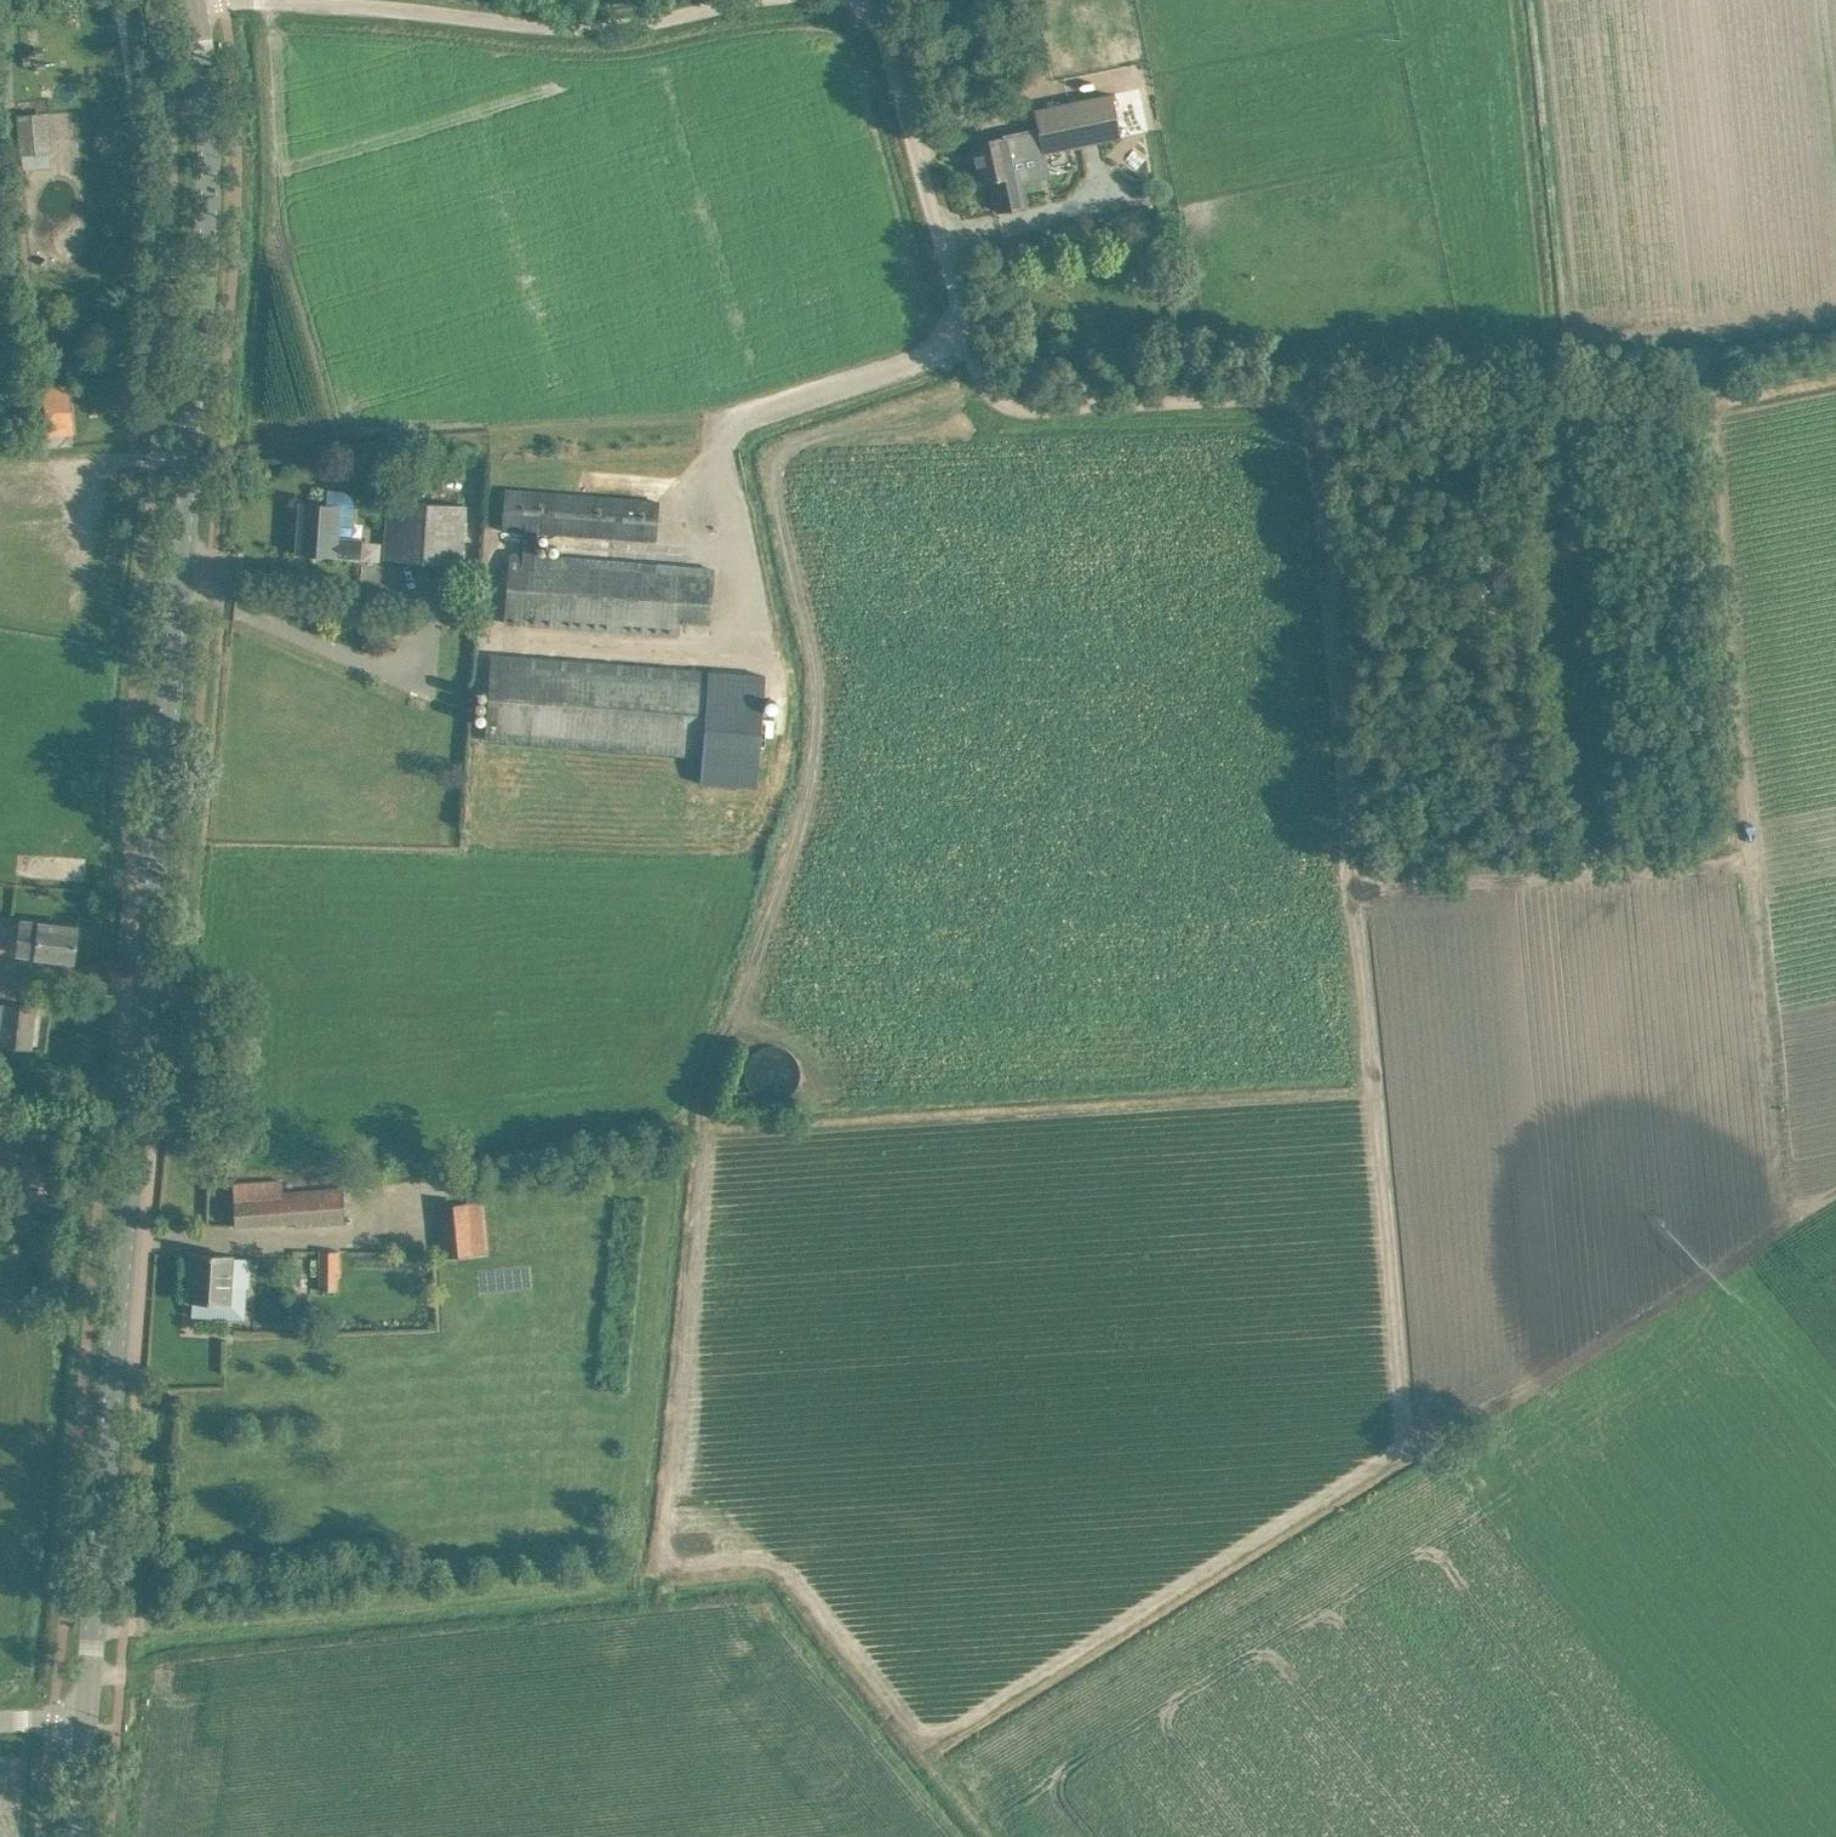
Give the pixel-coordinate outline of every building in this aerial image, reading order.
[(1035,110),(1043,152),(1120,136),(1110,94),(1035,110)] [(1027,152),(1023,133),(972,143),(981,182),(990,180),(997,211),(1025,205),(1018,173),(1011,174),(1007,156),(1027,152)] [(75,432),(70,384),(41,387),(47,436),(75,432)] [(361,538),(334,537),(335,526),(352,528),(353,508),(353,505),(353,503),(351,500),(350,497),(348,495),(345,494),(342,493),(340,492),(327,490),(326,504),(300,502),(300,504),(303,504),(301,533),(298,533),(297,553),(359,557),(361,538)] [(656,540),(659,501),(506,490),(503,529),(656,540)] [(462,565),(466,505),(388,499),(384,559),(462,565)] [(505,622),(679,635),(681,620),(710,622),(714,569),(511,554),(505,622)] [(757,787),(766,676),(492,655),(486,739),(702,755),(700,782),(757,787)] [(73,961),(77,927),(21,920),(18,940),(17,953),(35,955),(35,956),(73,961)] [(1,1044),(30,1047),(35,1007),(5,1004),(3,1029),(1,1044)] [(295,1221),(295,1226),(316,1225),(315,1219),(331,1218),(331,1223),(345,1222),(343,1187),(283,1192),(283,1181),(233,1184),(234,1226),(295,1221)] [(437,1205),(442,1257),(475,1254),(469,1202),(437,1205)] [(338,1250),(320,1250),(320,1290),(335,1291),(336,1275),(339,1275),(338,1250)] [(248,1287),(250,1258),(232,1257),(232,1256),(191,1253),(188,1300),(193,1300),(193,1304),(192,1315),(206,1316),(227,1317),(228,1302),(230,1302),(231,1285),(248,1287)]
